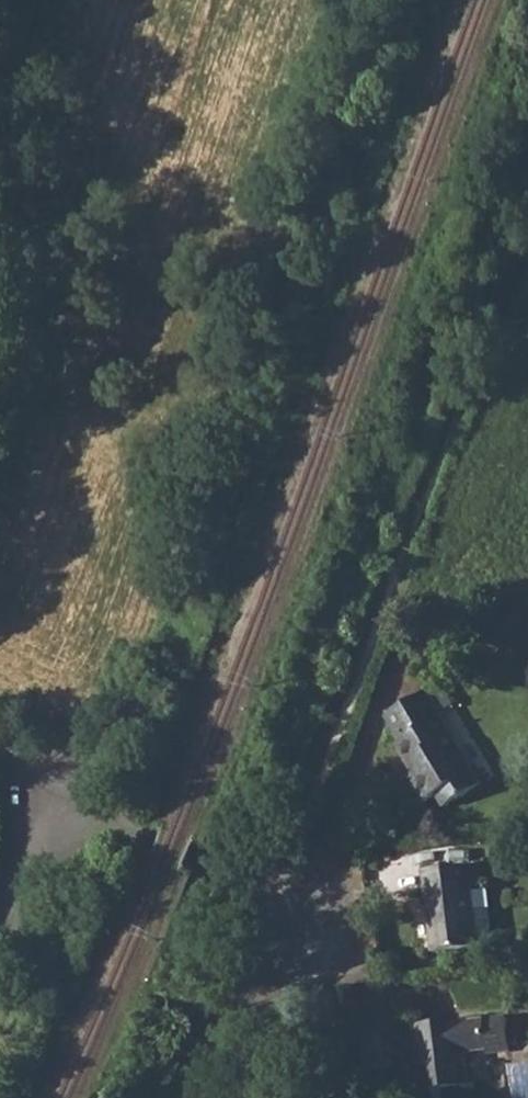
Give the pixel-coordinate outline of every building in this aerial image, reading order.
[(437,716),(425,693),(385,717),(399,741),(393,744),(404,763),(409,760),(416,772),(409,777),(424,803),(436,795),(443,809),(480,786),(437,716)] [(492,931),(486,890),(482,891),(478,865),(421,871),(432,953),(478,948),(484,946),(488,942),(490,938),(492,931)] [(422,1058),(416,1058),(421,1092),(467,1087),(463,1054),(485,1051),(487,1056),(500,1055),(508,1053),(503,1018),(495,1019),(460,1023),(460,1021),(419,1028),(422,1058)]
